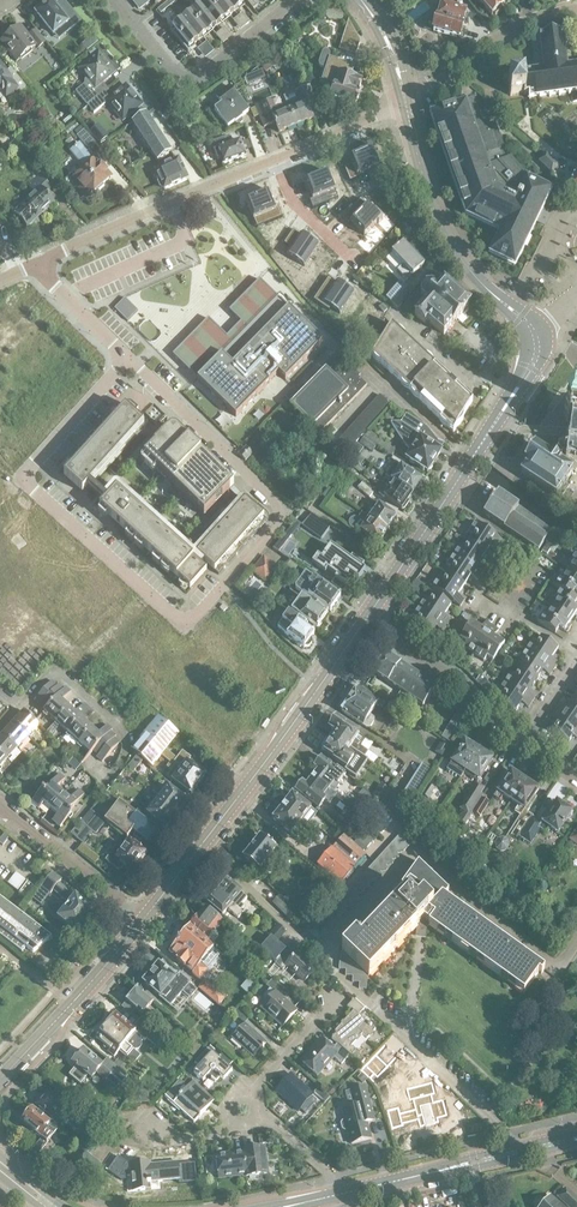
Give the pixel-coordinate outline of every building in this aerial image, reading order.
[(200,6),(216,27),(225,19),(210,0),(207,0),(200,6)] [(235,12),(225,0),(210,0),(225,19),(235,12)] [(235,12),(244,4),(241,0),(225,0),(235,12)] [(253,9),(257,5),(253,0),(247,0),(253,9)] [(504,3),(502,0),(479,0),(492,15),(495,15),(500,11),(500,6),(504,3)] [(37,11),(35,13),(52,33),(62,26),(66,31),(79,21),(64,3),(56,10),(50,2),(45,5),(43,6),(42,5),(36,10),(37,11)] [(161,13),(171,6),(167,2),(158,9),(161,13)] [(462,27),(467,9),(442,3),(437,20),(436,20),(433,32),(459,39),(462,28),(462,27)] [(200,6),(191,13),(207,34),(216,27),(200,6)] [(236,17),(243,26),(250,21),(243,12),(236,17)] [(191,13),(182,20),(198,41),(207,34),(191,13)] [(182,20),(172,28),(170,30),(189,52),(196,46),(194,44),(198,41),(182,20)] [(38,48),(45,42),(35,31),(29,36),(20,25),(0,41),(17,61),(36,46),(38,48)] [(576,64),(568,65),(567,58),(568,58),(568,57),(567,57),(566,50),(567,50),(567,48),(566,48),(565,42),(568,41),(567,35),(565,36),(564,33),(561,33),(561,32),(544,35),(540,36),(540,39),(537,39),(538,45),(541,45),(542,52),(541,52),(541,53),(542,53),(543,60),(542,60),(542,62),(543,62),(544,68),(538,68),(537,66),(536,66),(536,69),(528,70),(527,67),(526,68),(527,74),(523,74),(524,76),(509,78),(509,76),(508,76),(508,78),(507,78),(507,79),(508,79),(510,92),(509,92),(509,94),(510,94),(510,95),(511,95),(511,94),(526,92),(526,93),(529,92),(530,99),(532,99),(531,97),(539,96),(540,98),(542,98),(541,96),(549,95),(550,97),(551,96),(551,94),(559,93),(559,95),(561,95),(561,93),(569,92),(569,94),(571,94),(571,92),(572,91),(574,101),(576,101),(576,67),(576,64)] [(344,56),(358,49),(351,34),(337,42),(344,56)] [(206,57),(215,49),(207,40),(198,47),(206,57)] [(76,91),(88,105),(108,88),(102,81),(113,72),(98,53),(94,48),(88,52),(93,57),(80,68),(87,77),(85,79),(85,83),(76,91)] [(269,59),(261,66),(266,72),(275,66),(269,59)] [(333,70),(334,73),(330,84),(336,86),(335,86),(331,98),(355,105),(358,94),(357,94),(361,82),(356,80),(357,76),(351,74),(353,69),(351,68),(352,65),(338,61),(335,62),(333,70)] [(257,81),(267,74),(266,72),(261,66),(251,73),(257,81)] [(16,88),(20,92),(26,87),(11,68),(5,73),(0,67),(0,90),(1,89),(6,96),(16,88)] [(243,122),(243,118),(242,116),(249,111),(229,85),(216,95),(222,103),(214,109),(218,114),(228,127),(235,121),(236,123),(240,124),(243,122)] [(108,88),(88,105),(94,112),(107,101),(123,120),(141,104),(126,86),(114,95),(108,88)] [(284,97),(286,102),(295,125),(313,118),(307,103),(316,99),(311,86),(297,92),(284,97)] [(246,97),(248,103),(256,100),(254,94),(246,97)] [(264,126),(275,122),(279,132),(295,125),(286,102),(274,107),(271,100),(256,106),(264,126)] [(454,185),(456,184),(466,215),(503,232),(492,253),(515,264),(535,221),(545,226),(550,217),(540,212),(550,190),(527,179),(509,158),(505,160),(493,125),(482,129),(478,119),(471,122),(464,103),(431,115),(451,172),(450,173),(454,185)] [(132,123),(157,160),(157,161),(171,152),(147,114),(132,123)] [(49,117),(45,125),(50,132),(57,127),(49,117)] [(98,123),(91,130),(101,141),(108,133),(98,123)] [(89,149),(95,143),(85,131),(78,137),(89,149)] [(221,157),(223,163),(245,155),(240,140),(230,143),(228,137),(212,143),(218,159),(221,157)] [(97,157),(92,162),(89,159),(91,157),(80,144),(72,151),(83,164),(85,162),(88,165),(73,179),(89,197),(111,176),(101,164),(102,163),(97,157)] [(359,178),(358,176),(380,166),(374,154),(376,153),(373,147),(367,149),(367,151),(350,158),(352,164),(344,167),(350,182),(359,178)] [(539,161),(551,172),(559,163),(546,152),(539,161)] [(164,189),(187,178),(178,159),(155,170),(159,178),(157,183),(159,186),(163,187),(164,189)] [(313,178),(305,182),(312,199),(309,200),(313,209),(338,199),(335,191),(328,172),(320,176),(319,174),(313,177),(313,178)] [(28,227),(54,203),(45,193),(50,188),(39,175),(27,185),(35,193),(14,211),(28,227)] [(279,208),(276,210),(271,198),(272,197),(269,191),(263,194),(263,195),(246,202),(254,220),(257,228),(283,217),(279,208)] [(364,236),(377,223),(378,224),(383,219),(378,214),(377,215),(367,205),(361,199),(341,219),(348,226),(351,223),(364,236)] [(319,245),(302,233),(300,235),(293,230),(284,243),(291,248),(289,251),(287,255),(305,267),(319,245)] [(423,263),(427,259),(422,254),(424,252),(413,240),(407,246),(402,241),(391,252),(402,264),(396,270),(405,279),(411,273),(412,274),(424,263),(423,263)] [(329,311),(331,308),(340,314),(355,293),(337,280),(336,283),(328,278),(313,300),(329,311)] [(323,343),(261,280),(229,311),(241,322),(227,337),(209,318),(173,355),(235,417),(279,374),(285,381),(323,343)] [(424,322),(425,321),(427,319),(443,334),(452,324),(463,311),(470,302),(443,280),(437,287),(433,284),(433,283),(432,283),(432,284),(426,285),(425,283),(424,284),(424,285),(421,289),(419,289),(419,290),(420,290),(421,296),(420,297),(420,298),(422,298),(425,301),(414,313),(424,322)] [(385,297),(393,305),(397,308),(411,291),(400,281),(385,297)] [(384,313),(389,305),(370,292),(365,300),(384,313)] [(115,307),(128,319),(138,308),(125,296),(115,307)] [(18,298),(7,307),(25,329),(35,321),(37,323),(43,318),(35,307),(30,312),(18,298)] [(0,313),(0,322),(14,338),(25,329),(7,307),(0,313)] [(5,349),(3,347),(14,338),(0,322),(0,353),(5,349)] [(434,364),(405,336),(404,335),(403,334),(403,333),(402,331),(400,330),(399,330),(398,329),(396,328),(391,323),(388,327),(387,328),(386,329),(385,330),(384,331),(383,333),(383,334),(382,335),(382,337),(371,354),(409,390),(434,364)] [(64,335),(59,340),(62,343),(67,339),(64,335)] [(59,340),(54,345),(57,348),(62,343),(59,340)] [(85,345),(75,356),(95,373),(105,363),(85,345)] [(39,347),(33,352),(37,355),(42,350),(39,347)] [(44,354),(39,359),(42,362),(47,358),(44,354)] [(75,356),(66,366),(86,384),(95,373),(75,356)] [(39,359),(34,364),(37,367),(42,362),(39,359)] [(290,405),(312,427),(319,434),(367,385),(359,377),(360,375),(351,366),(349,367),(341,359),(330,371),(326,368),(290,405)] [(463,392),(434,364),(409,390),(453,432),(457,425),(458,424),(459,423),(460,422),(461,421),(462,419),(462,418),(463,417),(463,415),(472,400),(471,400),(471,399),(471,398),(470,397),(469,396),(468,395),(467,394),(466,393),(465,393),(463,392)] [(66,366),(57,376),(77,394),(86,384),(66,366)] [(24,373),(19,378),(22,381),(27,376),(24,373)] [(57,376),(48,386),(68,404),(77,394),(57,376)] [(19,378),(14,383),(17,386),(22,381),(19,378)] [(48,386),(39,396),(58,414),(68,404),(48,386)] [(200,400),(203,397),(198,392),(195,395),(200,400)] [(374,400),(385,410),(390,404),(379,394),(374,400)] [(39,396),(30,407),(49,424),(50,424),(58,414),(39,396)] [(385,410),(374,400),(369,406),(379,416),(385,410)] [(570,404),(563,411),(567,421),(570,421),(570,424),(568,424),(567,436),(568,436),(568,440),(564,439),(563,438),(561,438),(562,439),(559,441),(557,440),(557,442),(559,443),(557,446),(554,446),(554,448),(557,448),(561,453),(576,463),(576,405),(570,404)] [(379,416),(369,406),(364,412),(374,421),(379,416)] [(30,407),(20,417),(40,435),(49,424),(30,407)] [(144,424),(126,407),(65,476),(84,492),(144,424)] [(374,421),(364,412),(358,417),(369,427),(374,421)] [(444,444),(437,440),(426,427),(406,414),(400,423),(392,423),(393,427),(399,436),(407,446),(409,448),(411,446),(414,448),(407,459),(427,472),(440,452),(438,450),(442,444),(444,444)] [(20,417),(11,427),(31,445),(40,435),(20,417)] [(369,427),(358,417),(353,423),(364,433),(369,427)] [(348,429),(359,439),(364,433),(353,423),(348,429)] [(172,426),(143,456),(208,521),(238,490),(172,426)] [(11,427),(2,437),(21,455),(31,445),(11,427)] [(359,439),(348,429),(343,435),(354,444),(359,439)] [(365,436),(378,445),(393,456),(397,451),(368,430),(365,436)] [(354,444),(343,435),(338,440),(349,450),(354,444)] [(378,445),(365,436),(360,443),(372,452),(378,445)] [(4,472),(14,461),(0,449),(5,443),(0,439),(0,469),(4,472)] [(349,450),(338,440),(333,446),(343,456),(349,450)] [(561,453),(558,458),(553,455),(552,457),(535,445),(525,461),(528,463),(521,474),(562,501),(569,489),(564,486),(574,472),(575,473),(576,471),(576,463),(561,453)] [(246,446),(245,448),(239,454),(246,460),(253,453),(246,446)] [(385,476),(391,480),(392,479),(412,493),(416,488),(418,489),(423,483),(420,481),(422,480),(396,461),(385,476)] [(392,479),(391,480),(389,480),(385,486),(384,485),(378,493),(401,509),(403,510),(405,510),(409,503),(408,501),(407,501),(412,493),(392,479)] [(369,498),(374,492),(363,482),(358,488),(369,498)] [(117,489),(101,507),(192,588),(208,570),(198,560),(117,489)] [(538,551),(552,530),(498,493),(484,514),(538,551)] [(245,500),(196,554),(209,566),(210,567),(219,575),(267,521),(267,520),(268,520),(268,519),(269,518),(269,517),(269,516),(269,515),(268,515),(268,514),(267,513),(258,504),(254,508),(245,500)] [(360,535),(362,532),(377,543),(396,516),(372,500),(369,505),(371,506),(365,514),(362,513),(358,518),(357,518),(355,517),(353,518),(350,520),(349,521),(349,523),(349,525),(349,526),(351,528),(360,535)] [(311,513),(300,524),(320,538),(329,526),(311,513)] [(468,542),(486,553),(492,544),(499,548),(503,542),(475,523),(468,533),(472,536),(468,542)] [(453,555),(482,574),(486,567),(479,563),(486,553),(468,542),(464,548),(460,545),(453,555)] [(329,544),(315,565),(324,572),(326,569),(336,575),(330,583),(342,592),(363,562),(351,553),(348,558),(329,544)] [(576,576),(576,554),(575,553),(569,562),(573,564),(569,571),(576,576)] [(482,574),(453,555),(447,565),(451,568),(447,574),(465,586),(471,576),(478,580),(482,574)] [(266,579),(276,567),(265,558),(255,570),(266,579)] [(294,572),(298,566),(290,560),(285,566),(294,572)] [(80,561),(75,566),(79,569),(83,564),(80,561)] [(75,566),(71,571),(74,574),(79,569),(75,566)] [(340,596),(304,571),(298,580),(298,582),(299,583),(296,586),(297,590),(301,592),(303,592),(329,611),(340,596)] [(569,571),(564,577),(561,575),(554,585),(559,589),(560,589),(571,597),(572,596),(575,591),(576,592),(576,576),(569,571)] [(465,586),(447,574),(443,580),(439,577),(432,588),(460,607),(465,600),(458,596),(465,586)] [(0,578),(0,590),(14,603),(23,593),(3,575),(0,578)] [(416,580),(414,584),(421,589),(422,589),(425,586),(416,580)] [(62,581),(57,586),(60,590),(65,584),(62,581)] [(57,586),(52,592),(56,595),(60,590),(57,586)] [(571,620),(576,612),(576,610),(573,607),(576,602),(576,600),(572,596),(571,597),(560,589),(559,589),(554,598),(557,600),(552,608),(571,620)] [(5,613),(14,603),(0,590),(0,609),(5,613)] [(258,604),(265,596),(261,592),(254,600),(258,604)] [(419,608),(447,626),(451,620),(445,616),(451,606),(434,595),(430,600),(426,598),(419,608)] [(317,629),(326,615),(323,613),(325,611),(315,604),(313,606),(300,597),(295,604),(293,604),(290,609),(290,611),(317,629)] [(43,602),(39,607),(42,610),(47,605),(43,602)] [(39,607),(34,612),(37,615),(42,610),(39,607)] [(447,626),(419,608),(412,618),(417,621),(412,627),(430,639),(437,628),(443,633),(447,626)] [(571,620),(552,608),(548,615),(544,612),(537,622),(556,634),(559,628),(564,631),(571,620)] [(232,609),(228,615),(239,625),(244,620),(232,609)] [(314,633),(308,629),(309,627),(300,621),(299,623),(296,621),(298,619),(288,613),(279,626),(286,635),(304,647),(305,647),(309,647),(312,642),(312,638),(311,638),(314,633)] [(25,622),(20,627),(24,630),(28,625),(25,622)] [(474,654),(493,626),(487,622),(482,629),(472,622),(460,639),(467,643),(464,647),(474,654)] [(493,626),(474,654),(485,661),(487,657),(494,661),(505,644),(495,637),(499,631),(493,626)] [(20,627),(16,632),(19,635),(24,630),(20,627)] [(228,637),(223,643),(235,653),(239,648),(228,637)] [(525,650),(554,670),(558,664),(551,659),(558,649),(540,638),(537,644),(532,641),(525,650)] [(7,642),(2,647),(5,651),(10,645),(7,642)] [(554,670),(525,650),(519,661),(523,664),(519,670),(536,681),(543,672),(550,676),(554,670)] [(394,674),(401,663),(386,653),(373,673),(401,691),(395,700),(402,706),(408,696),(407,695),(413,686),(394,674)] [(29,663),(24,668),(13,656),(0,667),(0,668),(15,685),(34,668),(29,663)] [(205,663),(200,668),(211,679),(216,673),(205,663)] [(413,686),(407,695),(408,696),(423,706),(436,686),(401,663),(394,674),(413,686)] [(200,668),(195,674),(207,684),(211,679),(200,668)] [(536,681),(519,670),(515,675),(511,672),(504,683),(533,702),(537,696),(530,691),(536,681)] [(48,695),(50,693),(58,685),(52,680),(43,690),(48,695)] [(55,697),(64,688),(59,683),(58,685),(50,693),(55,697)] [(533,702),(504,683),(497,693),(502,696),(497,702),(515,714),(521,704),(529,709),(533,702)] [(65,686),(64,688),(55,697),(47,707),(44,710),(55,721),(68,706),(62,700),(70,691),(65,686)] [(374,718),(369,715),(376,705),(383,709),(387,702),(381,698),(379,701),(357,686),(341,711),(363,725),(362,726),(366,729),(367,729),(368,729),(369,729),(370,728),(372,725),(374,722),(374,720),(374,719),(374,718)] [(48,695),(43,690),(35,699),(40,704),(42,702),(48,695)] [(50,693),(48,695),(42,702),(47,707),(55,697),(50,693)] [(177,694),(172,699),(184,710),(188,704),(177,694)] [(576,724),(576,701),(573,698),(567,708),(560,703),(555,710),(576,724)] [(172,699),(167,704),(179,715),(184,710),(172,699)] [(67,731),(88,707),(84,703),(75,713),(68,706),(55,721),(67,731)] [(79,742),(91,728),(85,722),(94,712),(88,707),(67,731),(79,742)] [(555,710),(551,716),(558,721),(552,731),(569,742),(573,737),(576,739),(576,724),(555,710)] [(13,723),(28,736),(39,724),(24,711),(13,723)] [(158,716),(140,737),(161,755),(179,734),(158,716)] [(333,739),(367,761),(367,762),(369,759),(364,756),(367,751),(361,746),(366,739),(338,720),(334,721),(330,727),(331,729),(337,733),(333,739)] [(28,736),(13,723),(3,734),(18,747),(28,736)] [(91,728),(79,742),(90,752),(93,749),(102,740),(110,730),(112,729),(107,724),(98,734),(91,728)] [(450,724),(442,737),(450,741),(458,728),(450,724)] [(106,744),(114,736),(115,735),(110,730),(102,740),(106,744)] [(3,734),(0,737),(0,752),(7,759),(18,747),(3,734)] [(114,736),(106,744),(105,746),(110,751),(119,741),(114,736)] [(161,755),(140,737),(131,748),(152,765),(161,755)] [(443,754),(450,742),(443,738),(436,750),(443,754)] [(334,760),(346,768),(345,769),(356,777),(367,761),(333,739),(331,742),(328,740),(325,740),(321,747),(321,748),(336,758),(334,760)] [(102,740),(93,749),(98,754),(105,746),(106,744),(102,740)] [(466,770),(479,750),(465,741),(448,769),(461,777),(466,770)] [(105,746),(98,754),(96,756),(102,761),(110,751),(105,746)] [(479,750),(466,770),(474,775),(472,777),(478,781),(492,758),(479,750)] [(127,766),(128,767),(134,772),(142,761),(136,756),(127,766)] [(175,757),(171,762),(175,766),(177,764),(182,767),(180,770),(199,784),(206,775),(186,761),(181,758),(179,761),(175,757)] [(312,777),(328,789),(334,781),(337,784),(344,775),(321,757),(315,765),(319,768),(312,777)] [(192,794),(199,784),(180,770),(182,767),(177,764),(175,766),(171,762),(167,767),(172,770),(167,776),(192,794)] [(404,813),(431,770),(421,765),(394,807),(404,813)] [(392,770),(388,776),(394,780),(398,774),(392,770)] [(512,800),(525,780),(510,771),(494,796),(500,800),(504,795),(512,800)] [(51,808),(63,793),(57,787),(65,778),(59,773),(45,790),(43,788),(31,802),(39,808),(44,802),(51,808)] [(328,789),(312,777),(306,784),(302,781),(295,790),(318,808),(325,799),(322,797),(323,796),(331,802),(336,795),(328,789)] [(354,787),(357,783),(351,777),(347,781),(354,787)] [(517,840),(520,836),(533,817),(532,817),(533,816),(527,812),(532,805),(536,798),(533,796),(538,789),(525,780),(512,800),(519,805),(515,811),(514,811),(520,815),(505,838),(503,837),(498,838),(495,843),(496,849),(501,852),(507,851),(509,846),(512,848),(517,841),(517,840)] [(429,797),(435,787),(428,783),(422,793),(429,797)] [(474,812),(484,797),(483,797),(484,794),(481,793),(484,788),(476,783),(461,808),(464,810),(458,818),(466,823),(473,812),(474,812)] [(389,789),(381,784),(372,797),(381,803),(389,789)] [(159,795),(158,796),(178,810),(186,799),(167,785),(162,792),(154,786),(151,789),(159,795)] [(63,793),(51,808),(57,813),(52,820),(60,826),(72,813),(69,810),(84,794),(78,789),(70,799),(63,793)] [(318,813),(311,808),(293,794),(283,807),(307,825),(306,826),(315,833),(321,825),(315,820),(314,821),(312,820),(318,813)] [(136,813),(155,827),(159,822),(166,826),(178,810),(158,796),(147,811),(141,807),(136,813)] [(484,797),(474,812),(480,816),(490,801),(484,797)] [(155,827),(136,813),(118,800),(104,820),(127,837),(132,829),(136,831),(133,834),(139,838),(141,835),(148,841),(157,829),(155,828),(155,827)] [(572,812),(557,802),(553,808),(550,806),(540,821),(541,822),(533,817),(520,836),(530,843),(540,829),(546,833),(550,827),(558,832),(572,812)] [(307,825),(283,807),(273,819),(291,834),(297,826),(303,831),(306,826),(307,825)] [(399,820),(386,809),(379,817),(384,821),(375,831),(383,838),(399,820)] [(83,844),(93,831),(88,827),(97,817),(90,811),(71,833),(83,844)] [(366,850),(374,841),(359,828),(351,837),(366,850)] [(399,834),(405,850),(413,841),(402,831),(399,834)] [(393,840),(398,853),(405,850),(399,834),(393,840)] [(259,869),(276,848),(260,835),(243,856),(259,869)] [(318,864),(341,884),(365,855),(344,835),(332,848),(332,847),(318,864)] [(120,869),(123,864),(132,871),(146,851),(129,839),(121,849),(116,846),(106,859),(120,869)] [(388,847),(392,859),(398,857),(398,853),(393,840),(388,847)] [(382,853),(386,866),(393,863),(392,859),(388,847),(382,853)] [(377,859),(381,872),(387,870),(386,866),(382,853),(377,859)] [(371,865),(375,878),(382,875),(381,872),(377,859),(371,865)] [(541,974),(544,970),(442,897),(448,890),(418,862),(395,893),(393,891),(343,944),(346,945),(341,950),(369,976),(422,920),(523,994),(539,973),(541,974)] [(365,872),(369,884),(376,882),(375,878),(371,865),(365,872)] [(8,883),(20,890),(27,878),(15,871),(8,883)] [(360,878),(364,890),(370,888),(369,884),(365,872),(360,878)] [(53,873),(48,878),(41,887),(51,894),(53,891),(68,903),(56,918),(76,933),(79,933),(95,912),(96,911),(59,883),(62,880),(53,873)] [(354,884),(358,896),(365,894),(364,890),(360,878),(354,884)] [(225,879),(216,890),(243,913),(244,911),(243,909),(245,906),(242,904),(248,898),(225,879)] [(21,894),(28,899),(37,888),(30,883),(21,894)] [(349,890),(353,902),(359,900),(358,896),(354,884),(349,890)] [(236,915),(239,918),(243,913),(216,890),(207,901),(226,917),(231,910),(237,915),(236,915)] [(343,896),(347,909),(353,906),(353,902),(349,890),(343,896)] [(272,903),(289,919),(297,912),(280,895),(272,903)] [(337,902),(341,915),(348,912),(347,909),(343,896),(337,902)] [(21,952),(31,939),(40,947),(51,939),(0,898),(0,935),(21,952)] [(332,909),(336,921),(342,919),(341,915),(337,902),(332,909)] [(205,909),(190,928),(210,944),(212,946),(220,937),(217,935),(225,925),(205,909)] [(336,921),(332,909),(325,916),(329,928),(337,925),(336,921)] [(330,932),(329,928),(325,916),(320,921),(324,934),(330,932)] [(325,938),(324,934),(320,921),(314,928),(318,940),(325,938)] [(235,939),(240,933),(229,924),(224,930),(235,939)] [(275,944),(285,932),(276,925),(266,937),(269,939),(275,944)] [(214,948),(214,947),(212,946),(210,944),(190,928),(189,927),(182,935),(180,933),(174,940),(174,944),(168,953),(176,959),(176,960),(200,979),(207,969),(201,964),(214,948)] [(284,952),(275,944),(269,939),(261,949),(276,962),(284,952)] [(304,981),(315,969),(297,953),(293,956),(287,951),(275,964),(282,970),(287,965),(304,981)] [(346,971),(348,959),(341,953),(338,969),(346,971)] [(348,959),(346,971),(345,976),(352,977),(354,965),(348,959)] [(143,982),(164,999),(170,1005),(183,990),(190,997),(197,988),(190,982),(191,981),(180,972),(175,978),(159,964),(143,982)] [(361,971),(354,965),(352,977),(351,982),(359,983),(361,971)] [(367,977),(361,971),(359,983),(358,988),(365,989),(367,977)] [(264,999),(267,1001),(262,1007),(282,1026),(295,1011),(280,997),(286,991),(272,979),(266,985),(270,989),(264,996),(264,999)] [(217,1003),(223,996),(206,981),(200,988),(217,1003)] [(149,1017),(153,1012),(148,1007),(152,1002),(137,988),(126,1001),(127,1002),(122,1007),(130,1014),(134,1009),(141,1015),(143,1012),(149,1017)] [(331,1039),(336,1044),(349,1056),(361,1066),(364,1062),(365,1061),(350,1047),(361,1034),(367,1039),(375,1030),(359,1015),(364,1009),(354,999),(347,1006),(352,1011),(334,1031),(336,1033),(331,1039)] [(245,1023),(250,1017),(238,1007),(233,1012),(245,1023)] [(164,1037),(153,1030),(137,1019),(130,1028),(115,1015),(95,1038),(109,1050),(108,1052),(114,1057),(119,1051),(126,1057),(133,1049),(134,1049),(135,1050),(138,1049),(139,1049),(141,1048),(141,1046),(142,1045),(142,1044),(142,1042),(143,1040),(145,1041),(146,1039),(156,1047),(164,1037)] [(155,1028),(164,1034),(167,1030),(157,1023),(155,1028)] [(253,1057),(266,1042),(245,1023),(232,1038),(253,1057)] [(193,1056),(202,1046),(195,1040),(186,1050),(193,1056)] [(349,1056),(336,1044),(331,1049),(321,1040),(302,1062),(316,1075),(332,1056),(341,1064),(349,1056)] [(223,1052),(218,1058),(207,1049),(195,1063),(199,1066),(194,1072),(203,1080),(208,1075),(215,1082),(223,1073),(227,1076),(232,1070),(228,1068),(233,1062),(223,1052)] [(123,1071),(122,1072),(107,1059),(101,1066),(83,1051),(72,1064),(76,1067),(69,1075),(81,1085),(88,1076),(91,1079),(97,1072),(116,1087),(120,1082),(122,1084),(128,1076),(123,1071)] [(374,1073),(377,1077),(388,1066),(375,1054),(361,1070),(370,1078),(374,1073)] [(291,1075),(276,1091),(298,1110),(312,1094),(291,1075)] [(165,1097),(173,1104),(194,1122),(197,1119),(199,1118),(200,1116),(214,1100),(193,1081),(188,1087),(180,1080),(165,1097)] [(331,1086),(327,1090),(328,1093),(330,1095),(333,1095),(336,1091),(336,1088),(334,1086),(331,1086)] [(319,1087),(314,1092),(326,1103),(331,1097),(319,1087)] [(348,1130),(352,1144),(371,1139),(367,1123),(375,1120),(366,1087),(351,1091),(355,1106),(343,1110),(346,1120),(343,1121),(341,1124),(343,1129),(345,1130),(348,1130)] [(415,1108),(412,1109),(400,1112),(398,1107),(391,1109),(387,1109),(392,1128),(398,1126),(403,1124),(403,1123),(418,1119),(420,1126),(439,1121),(438,1117),(447,1115),(443,1099),(437,1100),(433,1101),(431,1093),(413,1098),(415,1108)] [(73,1116),(46,1094),(36,1106),(54,1121),(54,1120),(56,1122),(62,1115),(69,1121),(73,1124),(74,1124),(79,1128),(82,1123),(73,1116)] [(21,1124),(39,1138),(34,1145),(44,1152),(49,1146),(46,1143),(51,1136),(44,1131),(50,1124),(32,1110),(21,1124)] [(101,1130),(106,1124),(95,1115),(91,1121),(101,1130)] [(243,1152),(242,1152),(245,1173),(245,1174),(245,1176),(248,1175),(248,1177),(256,1176),(256,1174),(267,1173),(263,1147),(243,1150),(243,1152)] [(37,1163),(43,1156),(34,1148),(28,1156),(37,1163)] [(219,1177),(245,1174),(245,1173),(242,1152),(216,1156),(217,1159),(215,1159),(216,1166),(218,1165),(219,1177)] [(103,1164),(101,1163),(89,1154),(81,1165),(95,1175),(103,1164)] [(150,1182),(179,1178),(177,1162),(151,1165),(150,1163),(130,1165),(118,1157),(109,1171),(121,1180),(123,1180),(125,1179),(126,1179),(128,1192),(151,1189),(150,1182)] [(566,1189),(558,1197),(568,1206),(576,1206),(576,1199),(566,1189)] [(551,1196),(541,1206),(563,1206),(551,1196)]
